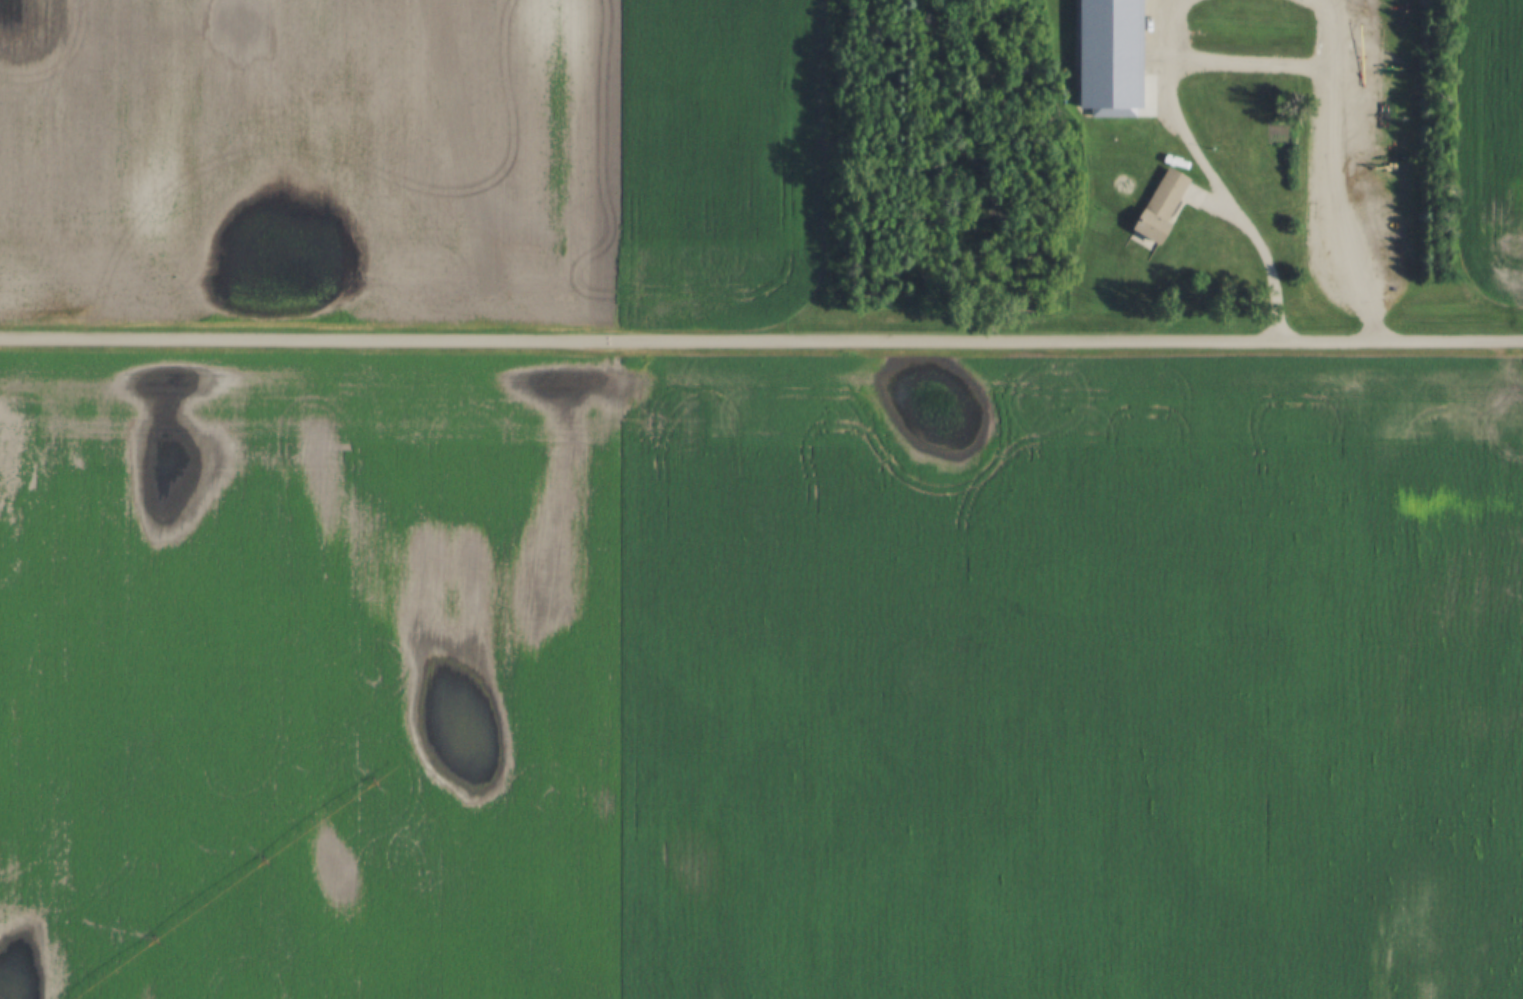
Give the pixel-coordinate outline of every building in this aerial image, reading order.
[(1190,179),(1164,167),(1133,233),(1159,245),(1190,179)]
